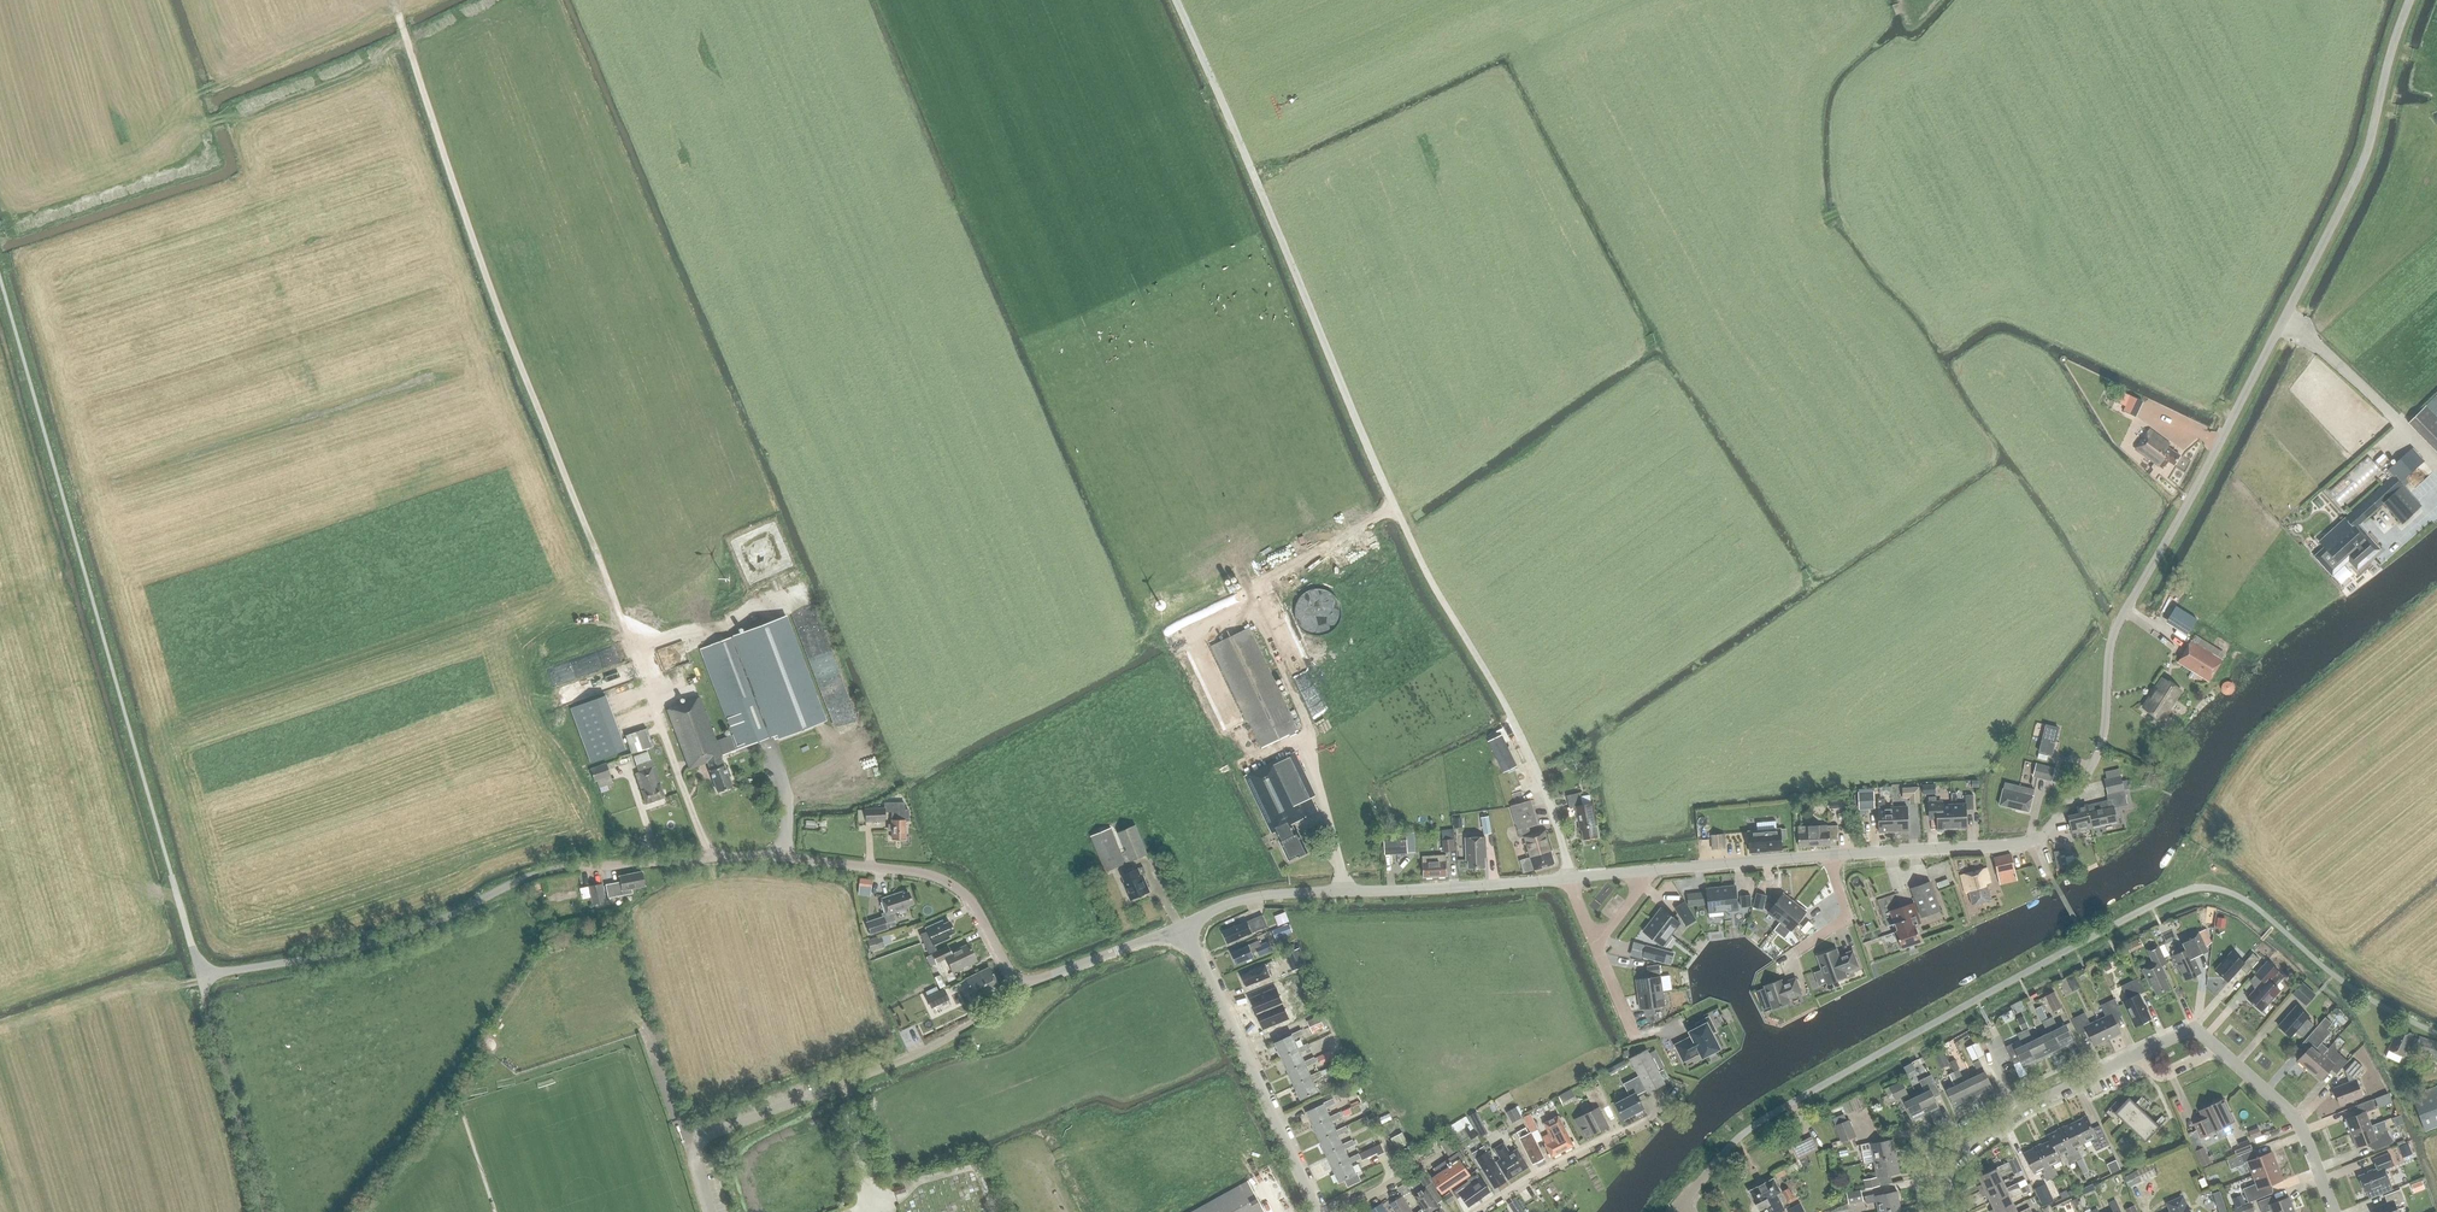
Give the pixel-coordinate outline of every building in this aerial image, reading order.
[(2129,395),(2122,410),(2133,415),(2140,400),(2129,395)] [(2409,424),(2436,453),(2436,418),(2426,407),(2409,424)] [(2174,465),(2179,455),(2167,447),(2169,443),(2149,429),(2135,449),(2163,469),(2168,461),(2174,465)] [(2339,564),(2349,555),(2351,558),(2348,561),(2356,570),(2368,560),(2366,558),(2374,550),(2373,550),(2376,547),(2373,544),(2378,540),(2371,532),(2364,539),(2354,529),(2383,503),(2402,524),(2421,507),(2400,483),(2425,462),(2413,448),(2388,470),(2394,476),(2375,493),(2374,492),(2344,519),(2319,541),(2322,545),(2339,564)] [(701,648),(734,734),(716,741),(699,697),(667,710),(689,768),(707,762),(710,770),(709,771),(717,792),(732,787),(724,765),(723,766),(719,757),(722,756),(722,755),(776,735),(777,738),(823,721),(784,617),(701,648)] [(1262,748),(1298,731),(1249,628),(1212,645),(1262,748)] [(1295,635),(1281,640),(1311,717),(1325,712),(1295,635)] [(2222,660),(2191,641),(2178,663),(2208,681),(2222,660)] [(2159,718),(2165,708),(2168,710),(2181,691),(2162,679),(2143,707),(2159,718)] [(2221,687),(2221,688),(2221,689),(2221,690),(2222,691),(2222,692),(2223,692),(2223,693),(2224,693),(2225,694),(2226,694),(2227,694),(2228,694),(2229,694),(2230,694),(2230,693),(2231,693),(2232,692),(2232,691),(2233,691),(2233,690),(2233,689),(2233,688),(2233,687),(2233,686),(2233,685),(2232,684),(2232,683),(2231,683),(2230,682),(2229,682),(2228,682),(2227,682),(2226,682),(2225,682),(2224,682),(2224,683),(2223,683),(2222,684),(2222,685),(2221,686),(2221,687)] [(2058,728),(2048,725),(2044,740),(2042,739),(2039,752),(2051,755),(2058,728)] [(621,757),(653,747),(647,727),(615,737),(621,757)] [(1512,757),(1501,735),(1488,741),(1499,763),(1512,757)] [(1272,833),(1275,831),(1279,840),(1289,861),(1298,856),(1298,857),(1307,852),(1297,831),(1294,833),(1290,824),(1305,817),(1317,811),(1311,798),(1315,796),(1294,752),(1244,776),(1272,833)] [(1580,770),(1588,766),(1583,754),(1574,758),(1580,770)] [(641,791),(645,804),(664,797),(659,784),(660,784),(654,767),(651,759),(640,763),(636,765),(638,772),(635,774),(641,791)] [(2055,768),(2036,763),(2033,775),(2052,780),(2055,768)] [(606,764),(590,769),(594,781),(597,781),(599,788),(612,783),(606,764)] [(2104,779),(2107,795),(2124,791),(2120,776),(2104,779)] [(1999,805),(2029,812),(2034,789),(2004,782),(1999,805)] [(1935,785),(1922,786),(1922,795),(1935,794),(1935,785)] [(1901,788),(1902,798),(1919,798),(1919,787),(1901,788)] [(1857,792),(1858,810),(1875,809),(1873,791),(1857,792)] [(1597,824),(1593,803),(1591,804),(1589,795),(1580,796),(1580,793),(1566,796),(1569,808),(1575,807),(1580,829),(1581,829),(1583,839),(1597,837),(1595,825),(1597,824)] [(1966,810),(1973,809),(1972,795),(1965,795),(1965,804),(1951,805),(1952,829),(1967,828),(1966,810)] [(1937,830),(1952,829),(1951,805),(1942,805),(1942,801),(1936,801),(1936,797),(1928,797),(1929,820),(1937,820),(1937,830)] [(1845,808),(1844,798),(1828,799),(1829,809),(1845,808)] [(1892,808),(1885,808),(1884,798),(1877,799),(1878,808),(1877,808),(1879,832),(1893,832),(1892,808)] [(2111,799),(2086,805),(2091,827),(2117,822),(2113,806),(2111,799)] [(1534,870),(1554,864),(1550,851),(1552,850),(1546,830),(1531,835),(1529,827),(1537,825),(1530,800),(1511,806),(1520,838),(1522,838),(1527,858),(1530,857),(1534,870)] [(883,803),(884,808),(864,809),(865,822),(884,821),(884,812),(891,811),(891,820),(891,831),(892,831),(892,839),(904,839),(904,831),(905,831),(905,820),(909,820),(909,807),(904,808),(904,803),(883,803)] [(2076,808),(2069,815),(2068,815),(2072,833),(2091,828),(2091,827),(2086,805),(2076,807),(2076,808)] [(1893,832),(1908,831),(1907,807),(1892,808),(1893,832)] [(1492,833),(1489,816),(1481,817),(1483,835),(1492,833)] [(1130,862),(1147,855),(1135,825),(1117,832),(1130,862)] [(1829,845),(1829,840),(1838,840),(1837,826),(1827,826),(1827,825),(1798,827),(1798,833),(1799,847),(1829,845)] [(1105,872),(1125,864),(1110,828),(1091,836),(1105,872)] [(1787,839),(1786,829),(1748,832),(1750,853),(1757,852),(1782,850),(1781,839),(1787,839)] [(1384,854),(1407,853),(1406,833),(1383,834),(1384,854)] [(1711,835),(1712,849),(1724,849),(1723,834),(1711,835)] [(1469,867),(1485,867),(1484,857),(1486,857),(1485,837),(1465,838),(1466,860),(1468,860),(1469,867)] [(1444,852),(1454,851),(1453,839),(1442,840),(1444,852)] [(2056,868),(2066,866),(2063,849),(2053,851),(2056,868)] [(1993,858),(1997,875),(2014,870),(2010,854),(1993,858)] [(1446,855),(1422,856),(1422,862),(1422,863),(1423,878),(1447,876),(1446,861),(1446,855)] [(1140,873),(1144,872),(1145,873),(1143,867),(1122,875),(1125,882),(1124,883),(1131,900),(1149,892),(1145,882),(1145,880),(1144,877),(1142,876),(1142,875),(1141,876),(1140,873)] [(1987,868),(1960,875),(1965,893),(1968,892),(1972,905),(1992,900),(1987,884),(1991,883),(1987,868)] [(641,872),(619,877),(620,882),(611,884),(613,897),(632,893),(631,889),(644,886),(641,872)] [(1910,888),(1921,917),(1940,911),(1929,881),(1910,888)] [(588,886),(592,904),(605,902),(601,884),(588,886)] [(1738,910),(1736,886),(1721,887),(1723,911),(1738,910)] [(1708,913),(1723,911),(1721,887),(1706,889),(1708,913)] [(902,892),(881,899),(886,916),(883,917),(885,923),(894,920),(892,913),(908,908),(907,906),(912,905),(908,892),(903,893),(902,892)] [(1695,897),(1694,893),(1687,894),(1688,906),(1705,905),(1704,896),(1695,897)] [(1753,907),(1762,909),(1766,896),(1756,893),(1753,907)] [(1768,913),(1779,922),(1794,903),(1783,894),(1768,913)] [(1741,896),(1742,906),(1751,905),(1750,895),(1741,896)] [(1673,908),(1684,926),(1695,919),(1684,901),(1673,908)] [(1791,931),(1806,912),(1794,903),(1779,922),(1791,931)] [(1889,911),(1890,912),(1891,911),(1895,923),(1890,925),(1890,926),(1895,924),(1898,931),(1892,933),(1893,933),(1896,940),(1898,939),(1902,949),(1921,942),(1915,926),(1921,924),(1913,903),(1889,911)] [(1652,920),(1671,935),(1680,923),(1661,908),(1652,920)] [(2205,922),(2213,923),(2215,912),(2207,911),(2205,922)] [(1285,912),(1279,914),(1282,924),(1289,921),(1285,912)] [(1232,928),(1232,929),(1223,932),(1227,942),(1236,939),(1237,940),(1252,933),(1267,926),(1262,915),(1247,922),(1247,921),(1232,928)] [(885,923),(883,917),(866,923),(870,934),(887,929),(885,925),(885,923)] [(2224,928),(2225,919),(2217,918),(2216,927),(2224,928)] [(887,929),(896,926),(894,920),(885,923),(885,925),(887,929)] [(1671,935),(1652,920),(1643,931),(1662,946),(1671,935)] [(927,954),(936,950),(933,945),(949,938),(947,935),(954,932),(949,921),(943,924),(941,921),(925,928),(926,931),(919,934),(927,954)] [(1290,924),(1280,928),(1283,936),(1292,932),(1290,924)] [(2199,932),(2192,935),(2182,940),(2186,950),(2172,957),(2176,967),(2178,966),(2185,980),(2200,972),(2193,958),(2207,951),(2199,932)] [(884,947),(880,936),(866,940),(870,952),(884,947)] [(2215,939),(2214,949),(2223,950),(2225,940),(2215,939)] [(1252,953),(1257,951),(1259,956),(1273,950),(1269,942),(1260,945),(1258,941),(1249,945),(1244,947),(1244,948),(1232,954),(1236,963),(1245,959),(1246,961),(1254,957),(1252,953)] [(936,963),(946,958),(953,972),(976,961),(968,944),(950,953),(948,947),(931,954),(936,963)] [(1642,957),(1663,963),(1666,951),(1645,945),(1642,957)] [(2165,979),(2167,978),(2161,966),(2166,963),(2158,945),(2147,950),(2153,964),(2142,970),(2150,986),(2152,985),(2156,994),(2169,988),(2165,979)] [(1293,972),(1306,966),(1299,948),(1285,954),(1293,972)] [(1836,949),(1818,956),(1828,984),(1846,977),(1844,972),(1859,967),(1853,951),(1843,954),(1844,956),(1839,958),(1836,949)] [(2228,981),(2240,968),(2246,974),(2259,959),(2252,953),(2244,963),(2231,952),(2215,970),(2228,981)] [(931,954),(925,957),(930,966),(936,963),(931,954)] [(2112,968),(2108,961),(2102,965),(2105,971),(2112,968)] [(2247,998),(2251,1002),(2250,1003),(2252,1005),(2253,1004),(2261,1011),(2280,991),(2275,986),(2284,977),(2267,961),(2255,975),(2262,981),(2247,998)] [(1255,983),(1270,977),(1267,970),(1272,968),(1270,963),(1265,965),(1249,971),(1250,972),(1241,976),(1245,986),(1254,982),(1255,983)] [(1658,964),(1646,966),(1647,976),(1660,974),(1658,964)] [(965,979),(977,1002),(1000,990),(988,967),(965,979)] [(2082,971),(2077,974),(2080,980),(2086,977),(2082,971)] [(1292,984),(1302,980),(1299,972),(1289,976),(1292,984)] [(945,986),(940,975),(935,977),(940,988),(945,986)] [(2075,975),(2066,979),(2068,984),(2077,980),(2075,975)] [(1636,980),(1638,994),(1662,991),(1660,976),(1636,980)] [(1789,1003),(1788,999),(1801,994),(1795,978),(1786,982),(1787,983),(1783,985),(1781,979),(1764,985),(1773,1009),(1789,1003)] [(2122,1002),(2134,1027),(2151,1019),(2139,994),(2145,992),(2139,978),(2121,986),(2128,999),(2122,1002)] [(2315,994),(2302,983),(2294,992),(2306,1004),(2315,994)] [(949,1000),(943,989),(938,991),(936,987),(925,992),(927,996),(925,997),(930,1009),(949,1000)] [(1250,998),(1257,1014),(1282,1003),(1276,988),(1250,998)] [(1640,1009),(1664,1006),(1662,991),(1638,994),(1640,1009)] [(2048,1004),(2058,999),(2054,991),(2044,996),(2048,1004)] [(2106,1016),(2098,1020),(2107,1040),(2120,1033),(2113,1018),(2121,1014),(2114,999),(2100,1006),(2106,1016)] [(1288,1019),(1282,1003),(1257,1014),(1263,1029),(1288,1019)] [(2308,1020),(2310,1019),(2296,1006),(2278,1026),(2290,1037),(2295,1031),(2302,1037),(2313,1025),(2308,1020)] [(2042,1022),(2047,1019),(2044,1013),(2038,1015),(2042,1022)] [(2094,1046),(2107,1040),(2098,1020),(2090,1024),(2084,1013),(2071,1019),(2078,1034),(2087,1030),(2094,1046)] [(1324,1035),(1331,1032),(1323,1015),(1307,1022),(1312,1033),(1321,1029),(1324,1035)] [(1674,1045),(1683,1062),(1700,1053),(1702,1058),(1720,1049),(1712,1034),(1716,1032),(1709,1017),(1696,1023),(1698,1028),(1689,1032),(1691,1036),(1674,1045)] [(2023,1017),(2016,1020),(2021,1030),(2028,1027),(2023,1017)] [(2052,1017),(2047,1019),(2061,1049),(2074,1043),(2065,1025),(2058,1028),(2052,1017)] [(2308,1049),(2297,1061),(2309,1071),(2323,1054),(2328,1049),(2321,1043),(2331,1032),(2327,1029),(2332,1024),(2325,1018),(2302,1044),(2308,1049)] [(2047,1033),(2040,1037),(2049,1055),(2061,1049),(2047,1019),(2042,1022),(2047,1033)] [(2398,1028),(2388,1049),(2389,1050),(2386,1056),(2399,1062),(2402,1056),(2408,1044),(2416,1048),(2415,1051),(2436,1058),(2436,1043),(2419,1037),(2418,1040),(2411,1037),(2413,1034),(2398,1028)] [(2027,1029),(2022,1031),(2036,1061),(2049,1055),(2040,1037),(2033,1040),(2027,1029)] [(1294,1039),(1304,1035),(1301,1030),(1291,1034),(1292,1036),(1275,1043),(1281,1056),(1298,1048),(1294,1039)] [(2023,1067),(2036,1061),(2022,1031),(2017,1034),(2022,1045),(2015,1049),(2012,1043),(2005,1047),(2014,1064),(2020,1061),(2023,1067)] [(488,1035),(480,1045),(492,1054),(499,1044),(488,1035)] [(1984,1055),(1977,1042),(1966,1048),(1972,1061),(1984,1055)] [(1308,1044),(1298,1048),(1281,1056),(1287,1069),(1304,1062),(1300,1053),(1310,1048),(1308,1044)] [(2323,1054),(2309,1071),(2320,1080),(2330,1069),(2336,1074),(2347,1061),(2337,1052),(2335,1054),(2328,1048),(2328,1049),(2323,1054)] [(1940,1068),(1948,1064),(1941,1049),(1933,1053),(1940,1068)] [(1645,1089),(1647,1092),(1664,1084),(1647,1050),(1630,1059),(1639,1076),(1645,1089)] [(1323,1054),(1317,1057),(1321,1064),(1326,1061),(1323,1054)] [(1314,1057),(1304,1062),(1287,1069),(1294,1083),(1310,1076),(1306,1067),(1316,1062),(1314,1057)] [(1955,1059),(1949,1062),(1953,1071),(1959,1068),(1955,1059)] [(1324,1064),(1326,1069),(1335,1065),(1332,1060),(1324,1064)] [(1979,1074),(1971,1078),(1980,1096),(1993,1090),(1979,1060),(1973,1063),(1979,1074)] [(2362,1096),(2354,1077),(2363,1067),(2354,1060),(2345,1071),(2349,1083),(2333,1089),(2339,1105),(2362,1096)] [(2374,1068),(2368,1072),(2371,1078),(2378,1074),(2374,1068)] [(1328,1073),(1326,1069),(1320,1071),(1310,1076),(1294,1083),(1301,1099),(1318,1091),(1313,1080),(1323,1076),(1322,1076),(1328,1073)] [(1980,1096),(1971,1078),(1964,1081),(1958,1070),(1953,1072),(1968,1102),(1980,1096)] [(1955,1108),(1968,1102),(1953,1072),(1948,1075),(1954,1086),(1946,1090),(1955,1108)] [(1924,1092),(1917,1096),(1926,1114),(1939,1108),(1934,1098),(1940,1094),(1931,1075),(1919,1081),(1924,1092)] [(1624,1084),(1630,1096),(1616,1104),(1624,1119),(1643,1108),(1636,1094),(1645,1089),(1639,1076),(1624,1084)] [(2380,1079),(2372,1083),(2376,1091),(2369,1095),(2372,1099),(2387,1092),(2380,1079)] [(1360,1103),(1366,1100),(1360,1088),(1359,1088),(1356,1081),(1332,1092),(1336,1099),(1358,1089),(1360,1094),(1357,1096),(1360,1103)] [(1926,1114),(1917,1096),(1910,1099),(1901,1081),(1889,1087),(1893,1093),(1896,1100),(1902,1097),(1913,1120),(1926,1114)] [(1594,1110),(1583,1116),(1587,1124),(1580,1127),(1579,1126),(1579,1127),(1585,1139),(1593,1134),(1607,1126),(1608,1127),(1608,1126),(1599,1108),(1608,1103),(1599,1085),(1585,1092),(1594,1110)] [(1893,1093),(1889,1087),(1884,1089),(1888,1096),(1893,1093)] [(2412,1096),(2425,1130),(2436,1125),(2436,1087),(2412,1096)] [(1560,1094),(1562,1099),(1574,1095),(1573,1090),(1560,1094)] [(2114,1113),(2129,1127),(2143,1111),(2150,1104),(2150,1105),(2150,1104),(2142,1096),(2141,1097),(2135,1103),(2129,1097),(2114,1113)] [(1333,1099),(1323,1103),(1323,1104),(1307,1112),(1313,1125),(1329,1117),(1325,1108),(1335,1103),(1333,1099)] [(2232,1133),(2228,1124),(2234,1121),(2223,1099),(2211,1105),(2226,1136),(2232,1133)] [(2372,1099),(2356,1105),(2360,1114),(2345,1120),(2350,1133),(2371,1126),(2365,1112),(2376,1108),(2372,1099)] [(2219,1139),(2226,1136),(2211,1105),(2199,1111),(2202,1118),(2193,1123),(2200,1138),(2215,1130),(2219,1139)] [(1522,1117),(1516,1107),(1506,1112),(1511,1123),(1522,1117)] [(2166,1120),(2166,1119),(2162,1115),(2161,1116),(2162,1116),(2155,1122),(2143,1111),(2129,1127),(2145,1142),(2159,1126),(2166,1120)] [(1339,1112),(1329,1117),(1313,1125),(1319,1139),(1336,1131),(1332,1122),(1341,1117),(1339,1112)] [(1476,1131),(1484,1127),(1482,1122),(1476,1112),(1468,1116),(1476,1131)] [(1531,1133),(1538,1129),(1530,1114),(1523,1117),(1531,1133)] [(1843,1114),(1833,1118),(1835,1124),(1834,1125),(1841,1142),(1856,1136),(1849,1119),(1846,1120),(1843,1114)] [(1549,1134),(1542,1138),(1552,1157),(1573,1146),(1558,1116),(1543,1123),(1549,1134)] [(2087,1116),(2074,1123),(2083,1143),(2092,1139),(2094,1142),(2092,1143),(2096,1151),(2109,1145),(2099,1125),(2093,1128),(2087,1116)] [(1374,1117),(1369,1120),(1373,1128),(1378,1125),(1374,1117)] [(2374,1150),(2392,1143),(2386,1129),(2385,1129),(2384,1120),(2371,1126),(2350,1133),(2356,1147),(2370,1142),(2374,1150)] [(1477,1135),(1469,1122),(1461,1128),(1469,1140),(1477,1135)] [(2076,1150),(2074,1147),(2083,1143),(2074,1123),(2061,1129),(2076,1161),(2081,1158),(2078,1150),(2076,1150)] [(1319,1139),(1326,1153),(1342,1144),(1338,1135),(1348,1131),(1346,1126),(1336,1131),(1319,1139)] [(1533,1164),(1544,1158),(1531,1133),(1529,1133),(1526,1127),(1516,1132),(1533,1164)] [(2253,1138),(2262,1134),(2260,1128),(2250,1132),(2253,1138)] [(2050,1141),(2057,1155),(2066,1151),(2068,1154),(2066,1155),(2070,1163),(2076,1161),(2061,1129),(2047,1135),(2050,1141)] [(1402,1133),(1391,1139),(1397,1149),(1408,1143),(1402,1133)] [(1446,1150),(1455,1146),(1451,1136),(1441,1140),(1446,1150)] [(1812,1136),(1792,1146),(1799,1159),(1818,1149),(1812,1136)] [(1326,1153),(1332,1166),(1349,1158),(1344,1149),(1354,1145),(1352,1140),(1342,1144),(1326,1153)] [(1872,1150),(1874,1161),(1896,1156),(1893,1140),(1872,1144),(1872,1142),(1860,1145),(1862,1152),(1872,1150)] [(2236,1154),(2251,1148),(2248,1140),(2233,1146),(2236,1154)] [(2052,1178),(2058,1176),(2054,1167),(2052,1168),(2051,1165),(2060,1161),(2057,1155),(2050,1141),(2037,1147),(2052,1178)] [(1507,1155),(1512,1164),(1512,1165),(1517,1174),(1528,1167),(1517,1149),(1510,1154),(1504,1143),(1499,1146),(1506,1156),(1507,1155)] [(1517,1174),(1512,1165),(1512,1164),(1507,1155),(1506,1156),(1499,1146),(1495,1148),(1502,1159),(1497,1162),(1508,1180),(1517,1174)] [(1374,1147),(1367,1150),(1370,1156),(1377,1153),(1374,1147)] [(2046,1181),(2052,1178),(2037,1147),(2024,1153),(2033,1173),(2042,1169),(2044,1172),(2042,1173),(2046,1181)] [(2211,1162),(2203,1147),(2194,1151),(2202,1167),(2211,1162)] [(1438,1174),(1432,1178),(1442,1193),(1466,1178),(1470,1175),(1460,1160),(1463,1158),(1459,1152),(1434,1169),(1438,1174)] [(1506,1181),(1495,1164),(1487,1152),(1481,1156),(1485,1164),(1481,1167),(1483,1170),(1494,1188),(1506,1181)] [(2241,1155),(2227,1160),(2230,1170),(2242,1165),(2243,1168),(2249,1166),(2253,1175),(2277,1166),(2272,1152),(2244,1163),(2241,1155)] [(2389,1182),(2384,1169),(2393,1166),(2389,1153),(2373,1159),(2377,1169),(2358,1176),(2364,1192),(2389,1182)] [(1358,1154),(1349,1158),(1332,1166),(1339,1182),(1356,1174),(1351,1163),(1361,1158),(1358,1154)] [(1878,1179),(1880,1179),(1879,1177),(1899,1173),(1896,1156),(1874,1161),(1876,1172),(1866,1174),(1867,1179),(1863,1180),(1865,1189),(1880,1186),(1878,1179)] [(2002,1181),(1999,1173),(2010,1168),(2013,1174),(2022,1170),(2015,1156),(2007,1160),(2008,1162),(1996,1168),(1978,1176),(1982,1184),(1978,1186),(1980,1191),(2002,1181)] [(2082,1158),(2077,1161),(2080,1167),(2085,1165),(2082,1158)] [(2138,1182),(2143,1180),(2156,1174),(2151,1163),(2133,1171),(2138,1182)] [(2282,1180),(2277,1166),(2253,1175),(2256,1183),(2243,1188),(2248,1203),(2268,1195),(2265,1187),(2282,1180)] [(1466,1178),(1468,1181),(1453,1192),(1457,1198),(1461,1196),(1468,1206),(1490,1191),(1475,1171),(1470,1175),(1466,1178)] [(1348,1187),(1361,1181),(1357,1173),(1344,1179),(1348,1187)] [(2198,1180),(2202,1188),(2207,1185),(2204,1177),(2198,1180)] [(1773,1178),(1749,1191),(1760,1211),(1781,1211),(1784,1210),(1776,1194),(1780,1192),(1773,1178)] [(1248,1181),(1192,1211),(1265,1211),(1248,1181)] [(2006,1188),(2002,1181),(1980,1191),(1983,1196),(1987,1194),(1990,1202),(2020,1188),(2018,1183),(2006,1188)] [(2421,1181),(2414,1183),(2417,1191),(2424,1188),(2421,1181)] [(2034,1189),(2042,1206),(2054,1201),(2046,1183),(2034,1189)] [(1440,1208),(1437,1203),(1442,1200),(1431,1184),(1426,1187),(1413,1195),(1423,1210),(1420,1211),(1443,1211),(1440,1208)] [(2095,1189),(2093,1186),(2092,1184),(2088,1186),(2086,1186),(2089,1192),(2095,1189)] [(892,1188),(894,1195),(905,1192),(903,1185),(892,1188)] [(2027,1185),(2020,1188),(2022,1193),(2029,1190),(2027,1185)] [(1787,1201),(1794,1198),(1788,1188),(1782,1191),(1787,1201)] [(2010,1198),(2022,1193),(2020,1188),(1990,1202),(1994,1209),(1989,1211),(1990,1211),(2000,1211),(2014,1206),(2010,1198)] [(1849,1205),(1856,1203),(1855,1200),(1862,1198),(1860,1189),(1846,1193),(1849,1205)] [(2404,1201),(2400,1190),(2384,1196),(2387,1204),(2372,1210),(2372,1209),(2371,1209),(2372,1211),(2397,1211),(2395,1205),(2404,1201)] [(1878,1211),(1881,1211),(1901,1208),(1897,1191),(1877,1196),(1876,1194),(1865,1196),(1866,1204),(1876,1202),(1878,1211)] [(1449,1192),(1443,1196),(1448,1204),(1454,1199),(1449,1192)] [(1396,1211),(1412,1211),(1402,1196),(1390,1203),(1396,1211)] [(2187,1204),(2186,1205),(2183,1196),(2166,1203),(2170,1211),(2169,1211),(2191,1211),(2187,1204)] [(2271,1196),(2257,1202),(2261,1211),(2291,1211),(2294,1211),(2289,1197),(2274,1203),(2271,1196)] [(2115,1200),(2109,1203),(2113,1211),(2121,1211),(2115,1200)] [(1801,1202),(1789,1208),(1791,1211),(1805,1211),(1801,1202)] [(1381,1204),(1369,1211),(1370,1211),(1386,1211),(1381,1204)]
